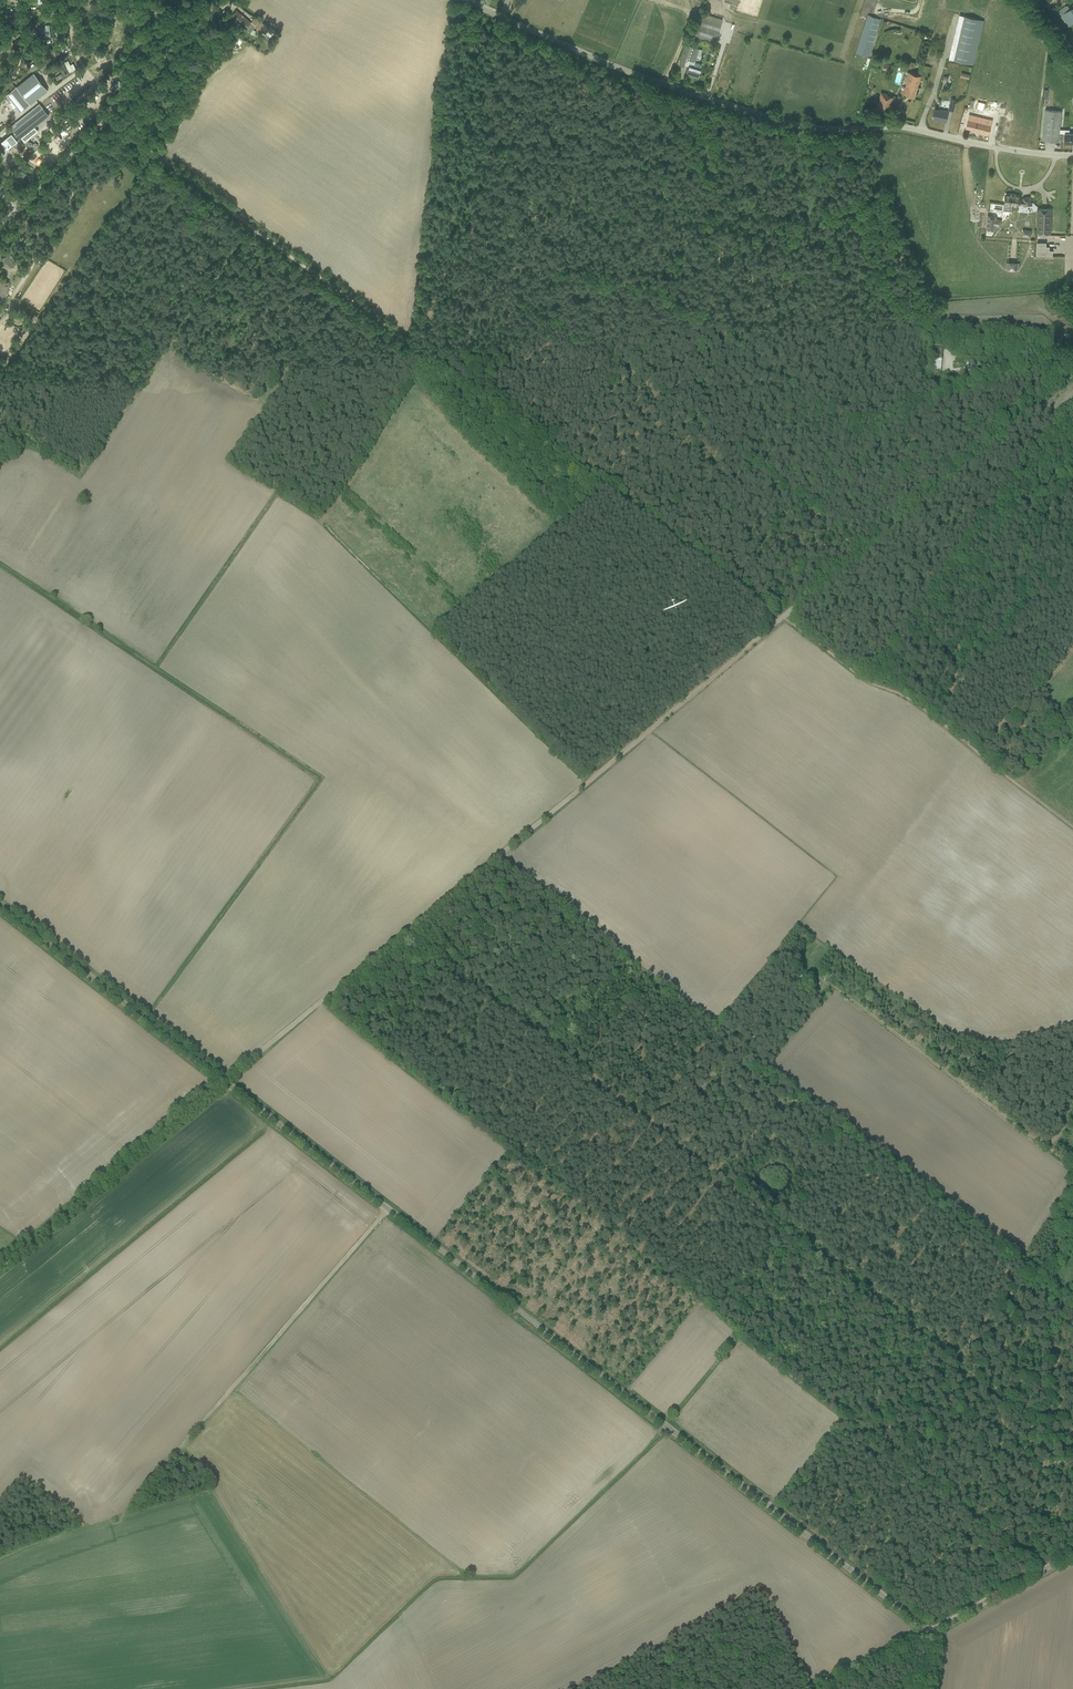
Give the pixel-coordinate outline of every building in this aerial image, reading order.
[(1068,27),(1072,23),(1072,8),(1070,9),(1067,5),(1058,12),(1068,27)] [(256,26),(250,21),(241,13),(236,10),(231,16),(235,20),(246,29),(250,32),(256,26)] [(715,42),(722,19),(702,13),(695,36),(715,42)] [(113,26),(117,24),(112,15),(108,17),(113,26)] [(855,53),(869,57),(881,19),(867,15),(855,53)] [(948,59),(973,65),(984,21),(959,15),(948,59)] [(34,29),(25,31),(27,38),(30,37),(30,33),(35,32),(34,29)] [(114,34),(117,32),(116,29),(109,33),(113,41),(117,39),(114,34)] [(887,46),(893,44),(891,37),(884,39),(887,46)] [(113,53),(120,47),(118,44),(111,51),(113,53)] [(685,45),(681,60),(679,65),(684,66),(684,65),(688,66),(686,73),(694,75),(693,76),(698,78),(699,74),(700,75),(700,73),(701,70),(700,69),(701,65),(699,64),(697,63),(697,64),(695,63),(695,62),(695,61),(699,47),(691,45),(690,46),(685,45)] [(68,61),(64,62),(69,72),(73,71),(70,65),(68,61)] [(31,67),(30,68),(32,71),(42,66),(40,62),(34,66),(31,67)] [(62,73),(55,77),(57,80),(66,75),(62,69),(60,70),(62,73)] [(900,93),(915,98),(921,76),(906,72),(904,79),(907,80),(905,87),(902,86),(900,93)] [(6,94),(20,112),(47,90),(34,73),(6,94)] [(881,92),(877,109),(890,112),(893,97),(887,96),(888,94),(881,92)] [(1,141),(4,144),(7,148),(49,115),(39,103),(17,121),(19,122),(8,130),(11,133),(1,141)] [(946,122),(948,111),(939,109),(939,110),(934,109),(932,119),(946,122)] [(1045,110),(1042,140),(1059,142),(1059,133),(1060,129),(1062,111),(1045,110)] [(969,115),(966,128),(989,133),(992,120),(969,115)] [(1060,129),(1059,133),(1064,133),(1064,142),(1072,143),(1072,133),(1069,133),(1069,130),(1060,129)] [(19,171),(18,174),(16,174),(15,176),(20,179),(19,180),(24,183),(28,176),(19,171)] [(1005,201),(1005,204),(1018,206),(1019,204),(1024,205),(1032,204),(1030,197),(1023,198),(1023,200),(1019,199),(1020,196),(1015,195),(1015,194),(1011,193),(1010,195),(1006,194),(1005,197),(1004,198),(1004,200),(1005,201)] [(1038,209),(1037,232),(1050,233),(1051,210),(1038,209)] [(997,217),(987,215),(986,229),(995,231),(997,217)] [(3,258),(7,262),(11,267),(17,262),(9,253),(3,258)] [(6,296),(9,282),(0,280),(0,283),(0,295),(6,296)] [(1072,336),(1072,320),(1066,312),(1060,317),(1066,324),(1063,326),(1067,331),(1064,334),(1066,337),(1069,335),(1072,337),(1072,336)] [(934,348),(933,355),(935,355),(934,360),(933,371),(941,372),(943,349),(936,349),(936,348),(934,348)] [(976,371),(975,362),(970,363),(972,377),(979,376),(978,371),(976,371)] [(1053,714),(1054,722),(1068,721),(1067,713),(1053,714)] [(794,987),(803,977),(797,972),(789,983),(794,987)]
